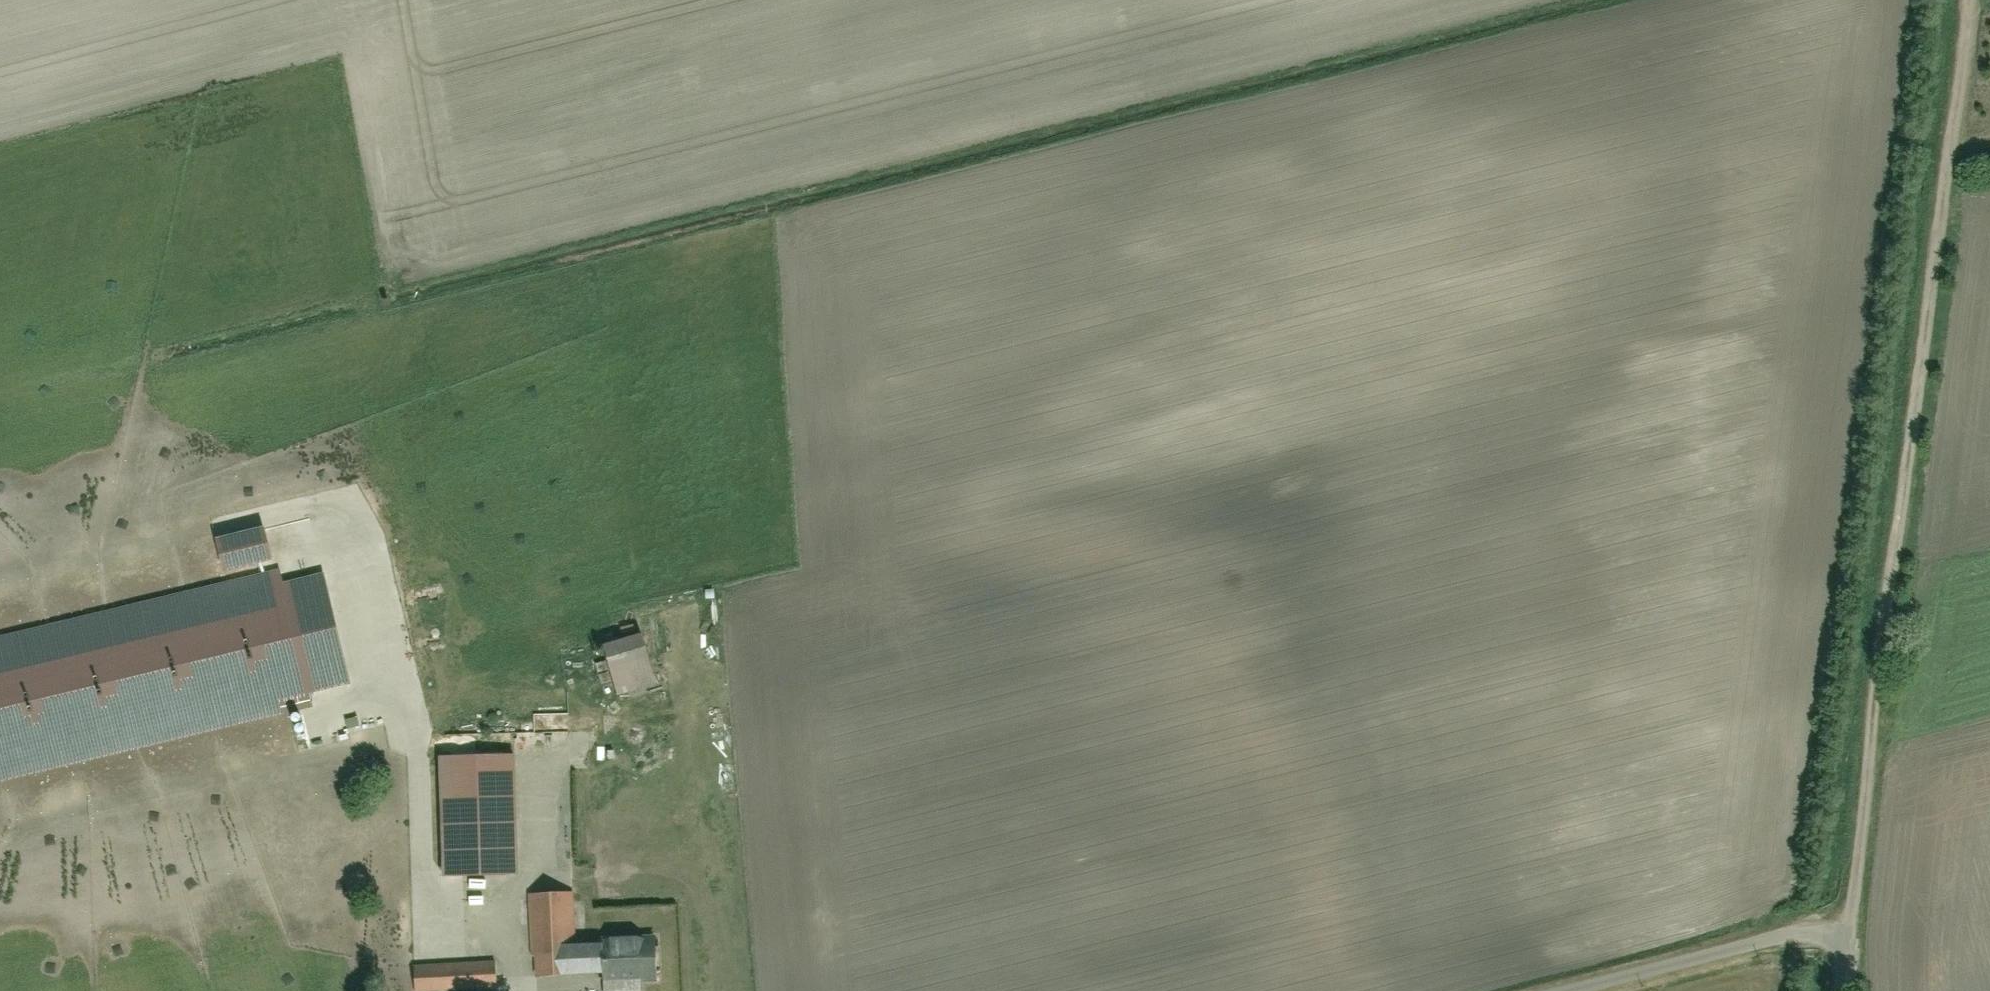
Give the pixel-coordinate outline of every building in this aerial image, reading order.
[(610,654),(623,702),(668,689),(655,641),(610,654)] [(453,756),(456,878),(529,876),(526,755),(453,756)] [(533,897),(538,980),(671,973),(669,930),(583,934),(581,894),(533,897)] [(419,990),(502,990),(500,954),(418,957),(419,990)]
